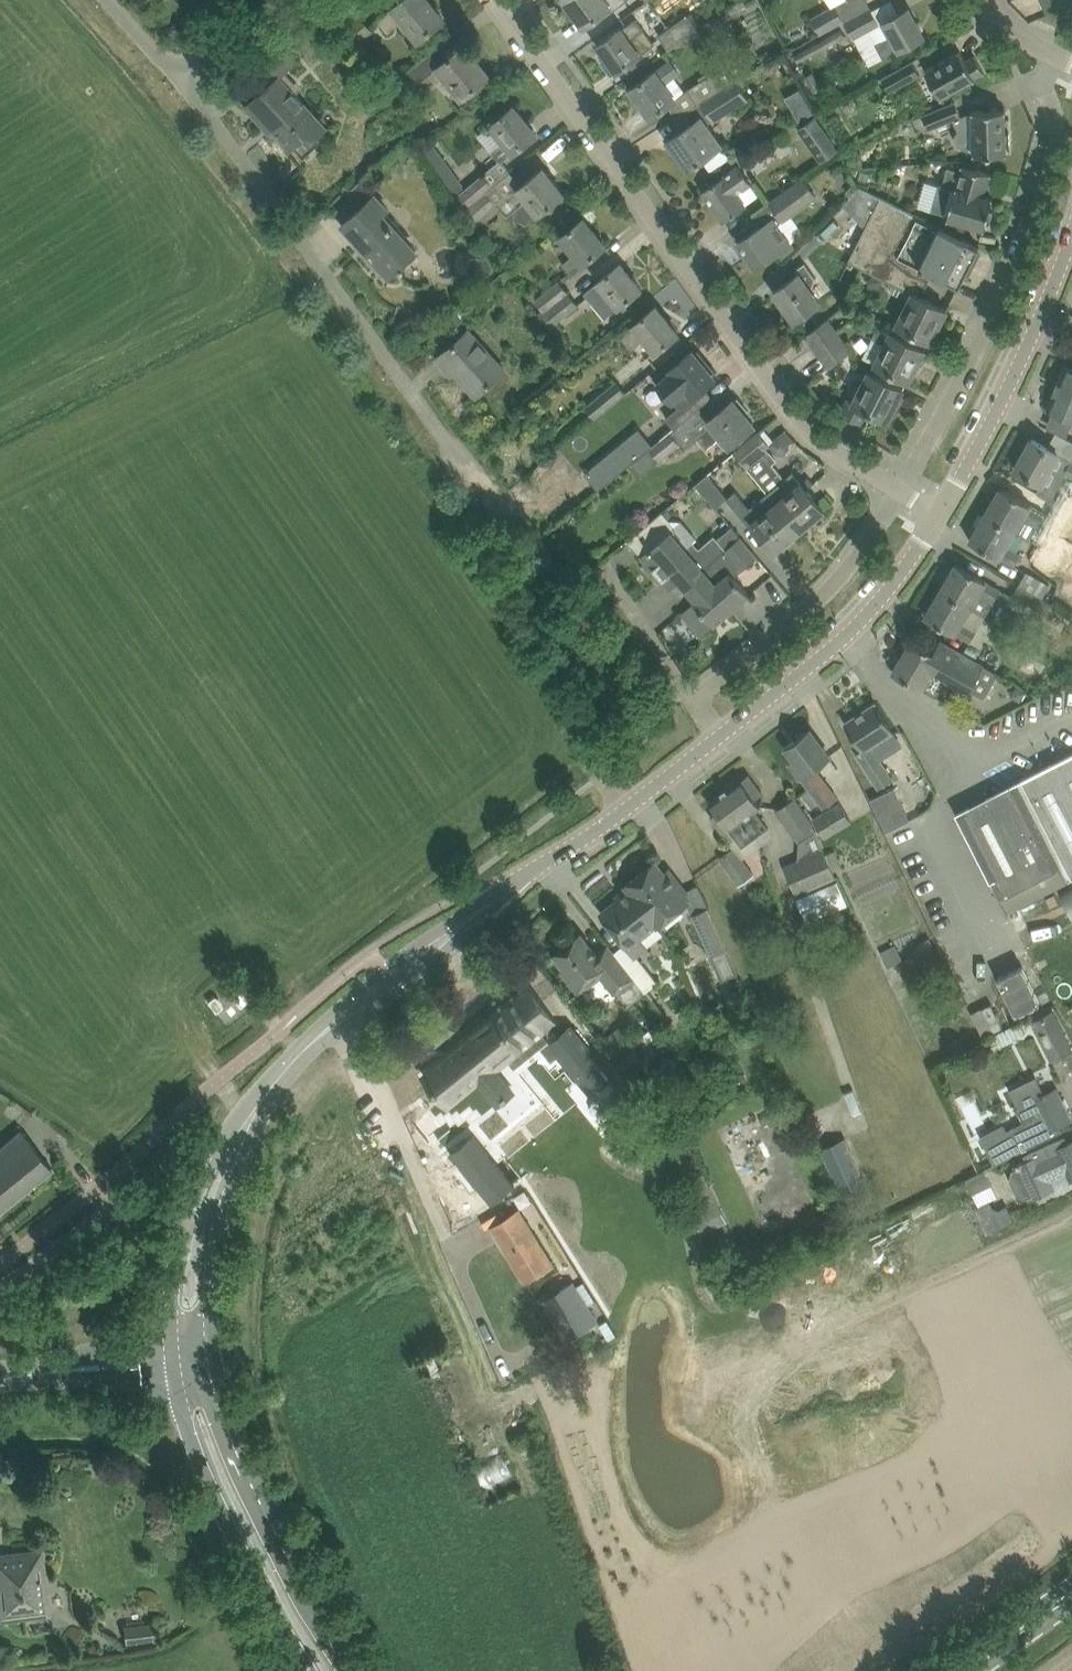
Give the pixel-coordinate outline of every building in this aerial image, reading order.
[(444,19),(429,0),(402,0),(378,20),(389,33),(404,20),(419,39),(444,19)] [(585,27),(606,11),(608,14),(627,0),(566,0),(585,27)] [(836,4),(812,18),(821,34),(845,21),(836,4)] [(845,21),(854,39),(880,24),(871,6),(845,21)] [(900,50),(925,36),(909,8),(884,22),(892,36),(876,45),(884,58),(900,49),(900,50)] [(350,51),(374,31),(360,13),(336,32),(350,51)] [(687,15),(659,35),(669,49),(698,29),(688,15),(687,15)] [(622,29),(599,46),(607,57),(602,61),(612,75),(655,44),(644,29),(637,19),(623,29),(622,29)] [(799,62),(846,35),(841,28),(795,54),(799,62)] [(491,76),(465,44),(450,57),(440,45),(393,83),(408,102),(413,98),(410,93),(427,79),(431,83),(443,74),(463,98),(491,76)] [(269,86),(247,106),(262,123),(270,132),(274,129),(292,149),(295,146),(305,157),(321,143),(316,137),(326,128),(296,94),(302,89),(286,72),(300,59),(288,46),(258,74),(269,86)] [(966,60),(960,49),(926,68),(941,96),(959,86),(961,89),(972,83),(971,80),(985,72),(975,55),(966,60)] [(677,99),(676,98),(665,83),(680,73),(671,60),(656,71),(656,70),(648,76),(630,89),(651,118),(669,105),(677,99)] [(890,92),(921,74),(913,60),(882,78),(890,92)] [(689,89),(698,104),(735,80),(736,80),(726,64),(714,72),(715,73),(689,89)] [(814,92),(822,88),(813,72),(806,76),(814,92)] [(708,124),(723,114),(736,106),(747,99),(748,99),(736,80),(698,104),(691,109),(698,119),(685,128),(667,141),(687,170),(706,157),(712,152),(722,145),(708,124)] [(790,94),(802,117),(818,109),(806,86),(790,94)] [(962,116),(956,101),(923,114),(929,129),(958,118),(962,127),(960,128),(959,130),(958,131),(957,133),(956,135),(956,137),(956,139),(956,140),(957,142),(958,144),(959,145),(961,147),(975,150),(975,153),(1007,153),(1006,147),(1010,147),(1010,134),(1006,134),(1006,109),(974,110),(974,111),(962,116)] [(514,152),(520,147),(537,133),(515,106),(491,125),(479,135),(494,152),(500,160),(501,162),(503,161),(514,152)] [(823,161),(838,151),(816,118),(801,128),(823,161)] [(434,141),(421,150),(440,175),(452,167),(434,141)] [(862,154),(848,154),(848,168),(863,167),(862,154)] [(466,188),(456,196),(466,209),(511,172),(503,161),(501,162),(500,160),(466,188)] [(724,220),(746,205),(737,192),(751,182),(740,166),(726,176),(704,191),(724,220)] [(938,186),(932,210),(949,214),(948,218),(985,229),(987,224),(991,225),(994,212),(990,211),(994,198),(986,195),(991,174),(963,166),(961,172),(949,169),(944,187),(938,186)] [(565,194),(544,168),(523,185),(511,172),(466,209),(476,221),(495,205),(497,208),(500,206),(508,215),(515,210),(527,200),(539,215),(565,194)] [(784,222),(818,196),(804,176),(769,202),(783,221),(784,222)] [(355,202),(367,192),(358,182),(346,192),(355,202)] [(860,187),(843,204),(859,220),(865,227),(879,196),(860,187)] [(404,268),(417,257),(414,253),(417,251),(383,214),(388,210),(375,195),(342,224),(368,253),(364,257),(382,276),(386,273),(389,276),(401,265),(404,268)] [(980,247),(879,196),(865,227),(866,227),(849,261),(882,278),(883,277),(913,293),(913,292),(922,297),(933,273),(960,287),(979,249),(994,257),(996,253),(979,245),(979,246),(980,247)] [(756,268),(779,252),(793,243),(775,217),(739,242),(756,268)] [(583,264),(589,259),(606,245),(584,218),(561,237),(575,254),(563,264),(571,273),(583,264)] [(468,265),(468,267),(469,271),(470,273),(471,275),(486,276),(494,270),(494,265),(488,257),(472,255),(471,258),(469,260),(469,262),(468,265)] [(599,282),(585,293),(594,303),(605,318),(610,315),(623,304),(642,288),(621,263),(599,282)] [(795,321),(821,302),(807,284),(816,278),(805,263),(797,269),(800,273),(774,291),(795,321)] [(541,316),(569,292),(559,280),(535,299),(544,311),(540,314),(541,316)] [(551,327),(579,304),(569,292),(541,316),(551,327)] [(932,342),(948,310),(921,297),(922,297),(913,292),(913,293),(897,324),(932,342)] [(656,352),(679,333),(656,306),(634,325),(620,336),(631,349),(645,338),(656,352)] [(454,329),(466,319),(458,309),(447,319),(454,329)] [(813,347),(836,330),(828,319),(805,336),(813,347)] [(885,344),(875,363),(891,371),(910,381),(926,350),(906,340),(891,332),(881,327),(875,339),(885,344)] [(478,395),(506,370),(469,330),(438,358),(452,375),(456,371),(478,395)] [(821,357),(844,341),(836,330),(813,347),(821,357)] [(829,368),(846,355),(852,351),(844,341),(821,357),(829,368)] [(680,355),(653,377),(654,378),(655,378),(659,382),(658,383),(660,385),(660,384),(672,398),(671,399),(673,401),(673,400),(679,407),(666,417),(669,421),(674,427),(674,428),(713,396),(705,386),(715,377),(713,375),(717,372),(707,360),(703,363),(694,352),(693,350),(683,358),(681,356),(680,355)] [(1057,387),(1071,393),(1071,368),(1066,365),(1057,387)] [(888,421),(904,389),(869,371),(853,403),(848,400),(842,412),(862,422),(869,411),(888,421)] [(595,418),(611,406),(623,396),(627,392),(617,380),(586,406),(595,418)] [(1048,409),(1053,411),(1071,419),(1071,393),(1057,387),(1048,409)] [(714,425),(699,438),(707,448),(723,436),(730,445),(754,425),(745,413),(749,410),(738,398),(734,401),(733,400),(710,419),(709,419),(714,425)] [(785,430),(769,443),(771,445),(769,446),(776,454),(784,455),(789,451),(789,443),(796,441),(785,430)] [(670,431),(650,448),(660,460),(680,443),(670,431)] [(749,470),(771,452),(767,447),(769,446),(771,445),(769,443),(760,432),(735,452),(749,470)] [(625,443),(602,462),(613,476),(614,477),(650,448),(649,447),(642,439),(637,433),(625,443)] [(1015,469),(1035,480),(1042,484),(1057,492),(1066,474),(1065,474),(1071,461),(1071,460),(1059,453),(1032,438),(1015,469)] [(771,452),(749,470),(768,493),(769,492),(778,503),(801,530),(824,510),(793,472),(785,479),(772,464),(777,460),(771,452)] [(696,483),(696,484),(716,507),(727,498),(728,497),(708,474),(696,483)] [(1002,488),(986,514),(1015,531),(1030,540),(1042,520),(1045,514),(1065,525),(1071,513),(1038,493),(1031,505),(1008,491),(1002,488)] [(728,497),(727,498),(750,527),(753,525),(775,551),(800,530),(778,503),(769,492),(768,493),(750,507),(736,490),(728,497)] [(1015,566),(1021,555),(1006,547),(1015,531),(986,514),(971,541),(1000,558),(1000,557),(1015,566)] [(643,555),(641,556),(663,581),(673,573),(680,581),(688,590),(708,573),(705,569),(726,550),(725,550),(726,549),(718,539),(715,535),(699,549),(694,542),(698,539),(682,521),(672,530),(643,555)] [(732,527),(718,539),(726,549),(740,537),(732,527)] [(743,570),(758,557),(741,536),(740,537),(726,549),(725,550),(726,550),(743,570)] [(708,573),(688,590),(696,600),(694,602),(714,625),(750,594),(736,578),(735,577),(743,570),(726,550),(705,569),(708,573)] [(986,615),(1001,590),(986,581),(957,564),(942,590),(971,607),(986,615)] [(1042,597),(1049,585),(1026,572),(1019,584),(1035,593),(1042,597)] [(1019,584),(1014,594),(1029,603),(1035,593),(1019,584)] [(971,642),(977,631),(962,623),(971,607),(942,590),(926,617),(955,634),(956,633),(971,642)] [(913,640),(894,672),(921,688),(933,668),(948,677),(970,690),(985,699),(999,674),(985,666),(980,663),(972,659),(960,652),(941,641),(934,652),(913,640)] [(1020,703),(1026,693),(1016,688),(1014,691),(1016,701),(1020,703)] [(879,789),(893,780),(871,746),(894,731),(876,702),(845,722),(862,750),(857,754),(879,789)] [(830,758),(809,729),(805,732),(802,732),(798,735),(797,738),(786,747),(795,759),(790,763),(809,788),(820,802),(824,808),(838,798),(832,790),(816,768),(830,758)] [(1071,878),(1071,754),(957,813),(1000,897),(1061,866),(1068,880),(1071,878)] [(762,793),(749,775),(742,780),(740,778),(722,791),(755,837),(769,828),(756,810),(761,806),(755,798),(762,793)] [(894,785),(870,797),(887,831),(910,819),(894,785)] [(809,788),(801,794),(812,808),(820,802),(809,788)] [(755,837),(722,791),(709,800),(718,812),(711,816),(730,841),(736,837),(743,846),(755,837)] [(796,796),(776,810),(795,837),(795,836),(799,842),(816,831),(817,831),(813,825),(814,824),(796,796)] [(825,837),(852,821),(841,802),(814,818),(825,837)] [(739,884),(754,872),(735,846),(719,858),(739,884)] [(797,895),(837,878),(824,847),(784,864),(797,895)] [(664,872),(655,862),(627,884),(629,887),(630,886),(658,922),(657,923),(659,925),(690,902),(685,895),(687,892),(669,869),(664,872)] [(838,881),(797,898),(807,922),(848,905),(838,881)] [(635,956),(637,955),(647,947),(639,938),(657,924),(659,926),(659,925),(657,923),(658,922),(630,886),(629,887),(627,884),(626,885),(628,888),(617,896),(619,899),(601,913),(615,930),(625,943),(635,956)] [(712,954),(725,947),(707,908),(693,915),(712,954)] [(597,953),(581,932),(554,953),(566,967),(563,969),(580,991),(600,976),(614,994),(635,978),(646,992),(647,991),(615,951),(610,943),(597,953)] [(920,957),(936,949),(930,937),(914,945),(920,957)] [(889,966),(903,959),(896,944),(881,952),(889,966)] [(1023,966),(999,978),(1016,1014),(1041,1002),(1023,966)] [(439,1063),(424,1075),(433,1086),(434,1085),(436,1087),(435,1088),(438,1092),(439,1092),(441,1094),(440,1094),(442,1097),(443,1096),(447,1101),(446,1102),(449,1105),(452,1103),(452,1102),(464,1091),(465,1092),(468,1090),(467,1089),(468,1088),(469,1089),(471,1088),(470,1087),(471,1086),(472,1087),(479,1081),(478,1080),(482,1077),(484,1079),(499,1067),(498,1066),(516,1052),(517,1053),(523,1047),(523,1046),(528,1042),(529,1043),(536,1037),(535,1036),(540,1032),(541,1033),(545,1030),(547,1032),(553,1040),(549,1042),(562,1058),(563,1058),(573,1070),(572,1071),(580,1080),(581,1079),(585,1085),(586,1086),(590,1091),(590,1092),(591,1093),(592,1092),(607,1079),(608,1079),(610,1076),(611,1077),(612,1076),(571,1025),(560,1034),(553,1026),(551,1024),(554,1022),(528,990),(515,1001),(516,1002),(511,1006),(510,1005),(503,1011),(503,1012),(498,1016),(498,1015),(491,1021),(492,1023),(492,1022),(495,1026),(477,1041),(474,1037),(475,1036),(473,1035),(458,1048),(458,1049),(457,1049),(455,1050),(456,1051),(455,1051),(454,1050),(453,1051),(454,1052),(453,1053),(452,1052),(440,1062),(441,1063),(440,1064),(439,1063)] [(214,996),(208,1001),(216,1011),(223,1006),(214,996)] [(1052,1059),(1071,1048),(1052,1012),(1033,1022),(1052,1059)] [(616,1056),(633,1042),(620,1025),(603,1039),(616,1056)] [(635,1045),(620,1057),(633,1073),(648,1061),(635,1045)] [(738,1071),(733,1077),(736,1084),(744,1086),(749,1079),(746,1072),(738,1071)] [(1008,1132),(993,1140),(1003,1160),(1023,1150),(1035,1144),(1062,1131),(1059,1125),(1071,1119),(1066,1108),(1069,1106),(1065,1098),(1062,1100),(1056,1089),(1045,1094),(1045,1093),(1044,1093),(1036,1078),(1011,1090),(1020,1107),(1017,1108),(1024,1121),(1024,1122),(1012,1128),(1012,1129),(1007,1131),(1008,1132)] [(556,1123),(631,1260),(673,1237),(597,1100),(556,1123)] [(52,1168),(38,1151),(27,1137),(21,1130),(0,1147),(0,1210),(52,1168)] [(474,1134),(450,1153),(492,1204),(515,1185),(514,1184),(498,1164),(497,1163),(474,1134)] [(1010,1179),(1018,1194),(1025,1198),(1030,1196),(1031,1198),(1053,1188),(1050,1180),(1068,1171),(1071,1179),(1071,1140),(1068,1142),(1066,1136),(1024,1155),(1027,1161),(1023,1163),(1022,1161),(1018,1163),(1019,1165),(1017,1166),(1018,1168),(1013,1170),(1010,1179)] [(842,1196),(868,1185),(846,1137),(820,1148),(842,1196)] [(986,1170),(968,1179),(974,1192),(992,1184),(986,1170)] [(703,1233),(728,1222),(717,1199),(693,1210),(703,1233)] [(526,1281),(553,1264),(519,1210),(492,1227),(526,1281)] [(573,1282),(554,1294),(568,1317),(557,1323),(557,1324),(567,1339),(597,1320),(573,1282)] [(483,1486),(514,1477),(508,1453),(476,1462),(483,1486)] [(37,1614),(48,1613),(46,1592),(35,1593),(33,1575),(44,1574),(41,1550),(0,1555),(0,1618),(37,1614)] [(126,1642),(155,1638),(152,1622),(124,1626),(126,1642)]
